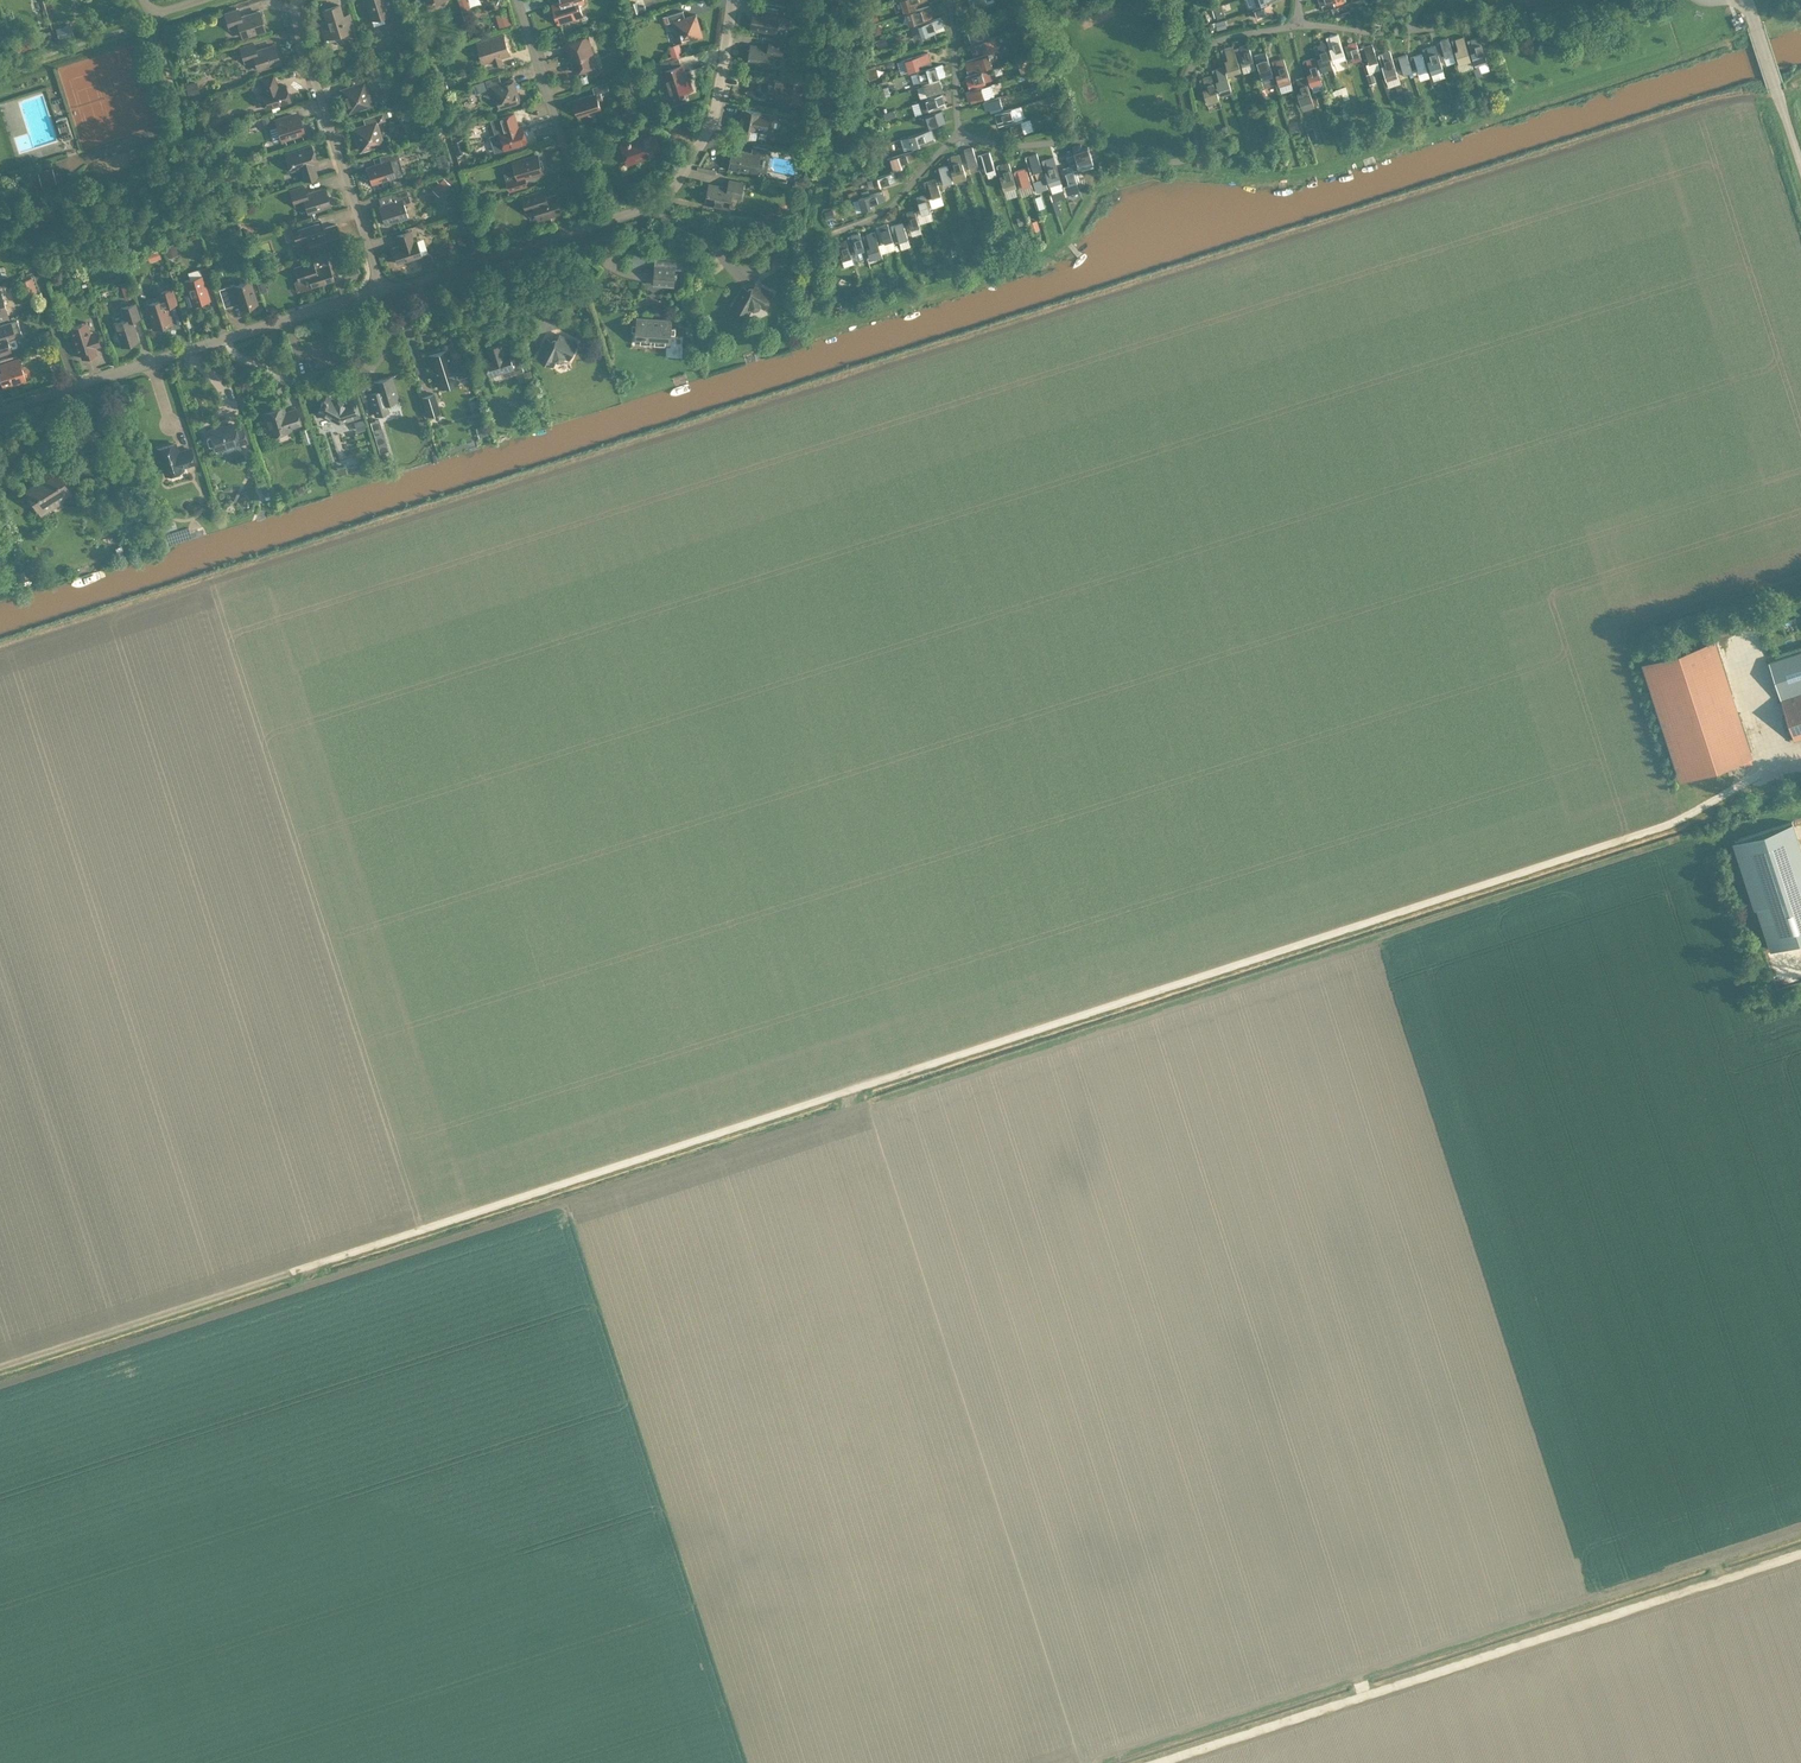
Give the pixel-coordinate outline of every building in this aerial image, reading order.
[(397,18),(393,4),(386,6),(384,0),(365,0),(371,18),(383,14),(385,22),(397,18)] [(554,3),(559,21),(582,14),(578,2),(584,1),(584,0),(560,0),(560,1),(554,3)] [(903,8),(916,5),(915,2),(922,0),(901,0),(903,8)] [(786,21),(789,6),(764,2),(762,10),(754,8),(749,33),(750,33),(751,27),(775,31),(778,20),(786,21)] [(1221,3),(1213,6),(1216,17),(1225,14),(1221,3)] [(1272,3),(1261,6),(1254,8),(1257,17),(1263,15),(1265,18),(1273,16),(1272,12),(1275,12),(1272,3)] [(320,22),(325,39),(355,29),(351,16),(343,18),(339,4),(324,9),(327,20),(320,22)] [(905,12),(909,23),(934,15),(931,4),(905,12)] [(238,8),(224,12),(228,27),(235,24),(239,26),(242,35),(264,28),(258,10),(240,16),(238,8)] [(680,42),(702,35),(696,13),(685,16),(682,10),(667,14),(669,21),(674,20),(680,42)] [(876,12),(868,14),(870,21),(878,19),(876,12)] [(944,29),(940,17),(918,24),(923,36),(944,29)] [(1224,18),(1215,21),(1217,29),(1227,26),(1224,18)] [(871,25),(874,34),(881,32),(878,22),(871,25)] [(962,29),(966,41),(989,34),(985,22),(962,29)] [(70,23),(54,27),(57,38),(73,34),(70,23)] [(503,33),(477,41),(484,61),(493,58),(494,64),(502,61),(500,56),(510,53),(503,33)] [(1334,63),(1346,59),(1337,33),(1326,37),(1334,63)] [(597,64),(588,34),(564,41),(573,72),(597,64)] [(875,39),(878,47),(888,43),(885,35),(875,39)] [(994,35),(986,38),(970,43),(974,55),(998,47),(994,35)] [(1460,62),(1471,59),(1464,36),(1453,39),(1460,62)] [(1476,64),(1488,60),(1480,36),(1468,40),(1476,64)] [(1443,56),(1453,53),(1448,37),(1438,41),(1443,56)] [(781,57),(784,42),(769,39),(767,47),(750,44),(747,62),(770,66),(772,55),(781,57)] [(253,41),(239,46),(243,60),(251,58),(254,60),(257,68),(279,61),(274,44),(255,50),(253,41)] [(1352,59),(1360,57),(1358,48),(1355,41),(1347,44),(1352,59)] [(678,42),(667,46),(671,58),(682,55),(678,42)] [(1316,45),(1320,55),(1317,56),(1321,68),(1332,65),(1324,42),(1316,45)] [(1368,61),(1377,59),(1372,43),(1363,46),(1368,61)] [(1237,47),(1243,65),(1254,62),(1249,44),(1237,47)] [(1431,73),(1444,69),(1436,44),(1423,48),(1431,73)] [(1229,74),(1242,70),(1235,45),(1221,49),(1229,74)] [(928,51),(905,58),(909,70),(920,66),(919,62),(931,59),(928,51)] [(1263,86),(1275,82),(1265,51),(1254,54),(1261,77),(1263,86)] [(1389,85),(1401,82),(1391,52),(1379,55),(1389,85)] [(1411,56),(1416,71),(1426,68),(1421,52),(1411,56)] [(988,53),(980,56),(975,57),(964,61),(968,72),(992,65),(988,53)] [(1403,72),(1412,69),(1407,54),(1398,56),(1398,55),(1395,56),(1398,67),(1401,65),(1403,72)] [(1275,59),(1278,70),(1276,71),(1279,83),(1290,79),(1283,57),(1275,59)] [(1305,60),(1309,70),(1306,71),(1310,82),(1321,79),(1314,57),(1305,60)] [(920,80),(931,77),(931,78),(946,74),(942,62),(917,70),(920,80)] [(692,89),(688,77),(686,78),(681,63),(658,71),(661,80),(665,79),(671,96),(672,95),(674,101),(672,102),(672,103),(687,98),(687,97),(686,97),(685,93),(685,91),(692,89)] [(865,68),(868,78),(878,75),(875,65),(865,68)] [(1220,95),(1234,91),(1226,65),(1212,69),(1220,95)] [(1475,75),(1481,73),(1479,65),(1473,67),(1475,75)] [(985,84),(981,70),(965,75),(969,89),(985,84)] [(370,71),(362,74),(365,81),(372,79),(370,71)] [(247,85),(254,83),(252,74),(245,76),(247,85)] [(273,74),(260,78),(264,90),(260,91),(265,107),(289,100),(284,84),(277,86),(273,74)] [(1207,103),(1221,98),(1214,74),(1200,78),(1207,103)] [(497,109),(521,101),(514,76),(501,81),(499,75),(485,79),(488,87),(490,86),(497,109)] [(789,102),(793,79),(773,76),(772,83),(763,81),(762,88),(767,89),(765,98),(789,102)] [(1311,98),(1304,77),(1294,80),(1301,102),(1311,98)] [(939,79),(924,84),(926,92),(942,87),(939,79)] [(448,87),(446,81),(436,83),(438,90),(448,87)] [(594,92),(573,99),(578,115),(587,112),(588,114),(590,115),(592,115),(594,114),(594,112),(594,110),(601,108),(598,99),(602,97),(600,91),(608,88),(606,81),(592,85),(594,92)] [(348,110),(369,103),(362,83),(342,89),(348,110)] [(968,99),(984,94),(982,86),(966,91),(968,99)] [(925,99),(929,111),(945,106),(941,94),(925,99)] [(986,109),(1002,104),(999,96),(983,101),(986,109)] [(761,111),(742,107),(740,118),(741,118),(740,124),(739,124),(737,133),(746,134),(747,136),(750,137),(752,135),(756,136),(758,128),(765,130),(769,113),(761,112),(761,111)] [(883,112),(885,118),(896,115),(894,108),(883,112)] [(997,121),(1013,116),(1010,108),(994,113),(997,121)] [(935,124),(945,121),(941,109),(925,114),(928,123),(934,121),(935,124)] [(381,110),(374,112),(377,120),(384,118),(381,110)] [(504,148),(527,141),(522,124),(518,125),(514,112),(499,116),(504,130),(499,131),(504,148)] [(280,139),(304,132),(300,118),(293,120),(291,113),(274,118),(276,124),(268,127),(272,140),(280,138),(280,139)] [(61,137),(72,134),(65,115),(55,118),(61,137)] [(1287,121),(1290,129),(1295,127),(1298,126),(1296,118),(1287,121)] [(381,142),(375,121),(354,128),(361,148),(381,142)] [(1007,134),(1023,129),(1021,121),(1005,126),(1007,134)] [(1309,138),(1316,136),(1313,126),(1306,128),(1309,138)] [(909,135),(911,143),(912,147),(935,140),(931,129),(909,135)] [(643,156),(660,151),(654,133),(629,141),(628,139),(620,141),(630,169),(646,163),(643,156)] [(457,153),(465,150),(461,137),(453,140),(457,153)] [(470,156),(484,151),(481,142),(467,147),(470,156)] [(869,153),(879,149),(876,143),(867,148),(869,153)] [(1080,143),(1072,145),(1078,166),(1093,162),(1088,145),(1082,147),(1080,143)] [(304,178),(316,174),(312,162),(316,161),(310,144),(285,152),(290,169),(300,166),(304,178)] [(765,155),(767,147),(752,144),(751,152),(732,148),(729,167),(756,172),(760,154),(765,155)] [(972,147),(960,150),(968,175),(980,171),(972,147)] [(380,162),(366,166),(371,182),(394,175),(389,159),(399,156),(396,149),(378,155),(380,162)] [(913,150),(891,157),(894,168),(903,165),(902,162),(916,158),(913,150)] [(990,151),(978,155),(981,165),(984,164),(986,171),(995,168),(990,151)] [(1035,189),(1047,186),(1036,152),(1024,156),(1035,189)] [(954,169),(952,170),(955,181),(967,178),(959,153),(950,156),(954,169)] [(537,154),(514,161),(516,168),(505,172),(510,189),(526,184),(524,176),(542,171),(537,154)] [(1053,156),(1041,160),(1049,184),(1061,181),(1053,156)] [(1009,161),(997,165),(1004,190),(1017,186),(1009,161)] [(947,164),(938,167),(943,183),(951,180),(947,164)] [(1067,177),(1066,177),(1063,178),(1068,193),(1079,190),(1071,165),(1064,167),(1067,177)] [(49,166),(35,170),(41,188),(55,184),(49,166)] [(1030,184),(1025,167),(1014,171),(1019,188),(1030,184)] [(872,178),(875,186),(896,180),(893,171),(872,178)] [(924,182),(929,198),(941,194),(936,178),(924,182)] [(740,196),(743,182),(729,179),(727,187),(709,183),(705,201),(728,206),(731,194),(740,196)] [(330,204),(324,187),(306,193),(303,185),(289,189),(294,204),(301,201),(304,203),(307,211),(330,204)] [(394,200),(378,205),(384,223),(407,216),(402,202),(410,199),(406,187),(391,192),(394,200)] [(886,198),(883,190),(858,197),(862,209),(872,206),(871,202),(886,198)] [(539,191),(522,197),(527,211),(534,209),(538,219),(560,212),(555,195),(544,198),(544,197),(541,196),(540,196),(539,191)] [(932,209),(927,193),(916,196),(921,212),(932,209)] [(428,211),(439,211),(439,202),(428,202),(428,211)] [(835,215),(832,208),(824,210),(826,218),(835,215)] [(22,221),(36,217),(34,209),(20,213),(22,221)] [(903,213),(908,229),(919,226),(914,210),(903,213)] [(1016,216),(1019,224),(1027,222),(1025,214),(1016,216)] [(963,216),(957,218),(960,227),(966,225),(963,216)] [(311,248),(317,246),(341,239),(336,223),(322,227),(319,218),(291,227),(296,241),(307,237),(311,248)] [(1028,221),(1031,230),(1039,228),(1036,218),(1028,221)] [(902,222),(890,225),(895,241),(898,240),(901,247),(909,244),(902,222)] [(880,252),(895,247),(887,223),(876,226),(880,241),(877,242),(880,252)] [(400,244),(392,246),(397,262),(420,254),(415,239),(413,239),(410,230),(396,234),(398,242),(399,241),(400,244)] [(873,231),(865,234),(868,244),(865,245),(869,257),(880,254),(873,231)] [(857,258),(866,255),(859,232),(850,235),(857,258)] [(952,232),(944,234),(947,243),(955,240),(952,232)] [(838,243),(835,244),(838,254),(841,253),(844,265),(853,263),(846,240),(837,242),(838,243)] [(940,246),(934,248),(936,255),(942,253),(940,246)] [(747,257),(753,265),(763,257),(757,249),(747,257)] [(654,282),(673,284),(674,267),(684,268),(685,258),(672,257),(671,267),(655,266),(654,282)] [(311,286),(333,278),(328,262),(315,267),(312,260),(293,266),(298,280),(308,276),(311,286)] [(204,282),(212,280),(207,265),(200,268),(202,274),(184,280),(188,294),(183,295),(184,296),(187,305),(192,304),(209,298),(204,282)] [(238,308),(257,302),(250,279),(233,284),(233,283),(218,288),(224,304),(236,300),(238,308)] [(773,291),(756,282),(754,286),(752,284),(747,286),(746,288),(742,286),(732,305),(749,315),(752,310),(753,311),(758,309),(760,307),(764,309),(773,291)] [(867,285),(861,287),(865,296),(871,294),(867,285)] [(165,304),(176,301),(171,287),(156,292),(158,299),(145,303),(152,327),(171,321),(165,304)] [(6,309),(0,292),(0,321),(8,318),(6,309)] [(131,319),(139,316),(134,302),(120,306),(123,317),(122,319),(113,322),(116,332),(115,332),(113,333),(113,335),(113,337),(114,338),(115,339),(117,339),(118,339),(120,345),(138,339),(131,319)] [(669,343),(670,319),(637,317),(636,341),(669,343)] [(14,336),(21,334),(17,319),(0,324),(0,353),(10,350),(6,339),(14,336)] [(94,346),(99,344),(96,335),(90,336),(86,321),(69,326),(76,351),(79,350),(82,357),(96,352),(94,346)] [(546,335),(535,357),(553,366),(557,358),(558,358),(563,357),(563,356),(569,359),(578,342),(559,331),(556,336),(555,335),(551,336),(551,337),(546,335)] [(503,373),(505,375),(513,372),(523,369),(519,356),(511,358),(509,350),(506,351),(502,341),(481,348),(490,374),(502,370),(503,373)] [(749,346),(740,348),(742,357),(751,355),(749,346)] [(451,362),(449,357),(447,349),(429,355),(435,373),(431,375),(434,385),(438,384),(438,385),(446,382),(448,384),(454,382),(455,380),(456,379),(455,376),(464,373),(460,360),(451,362)] [(25,380),(18,357),(0,363),(0,367),(1,370),(0,371),(0,379),(2,387),(25,380)] [(375,390),(367,392),(374,414),(389,409),(400,405),(391,375),(372,381),(375,390)] [(439,410),(433,392),(420,396),(425,414),(439,410)] [(342,400),(342,399),(336,398),(336,399),(326,394),(322,400),(322,401),(321,401),(320,403),(320,404),(317,411),(337,422),(359,415),(356,408),(357,407),(356,404),(355,404),(353,396),(342,400)] [(282,406),(263,411),(265,418),(264,420),(265,425),(268,426),(270,434),(289,428),(288,426),(300,422),(296,408),(284,411),(282,406)] [(69,443),(92,436),(84,412),(62,419),(69,443)] [(470,421),(472,429),(481,426),(479,419),(470,421)] [(248,442),(243,427),(236,429),(234,421),(222,425),(222,423),(207,428),(209,436),(207,436),(206,438),(208,444),(210,445),(212,444),(214,451),(237,443),(238,445),(248,442)] [(196,462),(191,446),(178,450),(175,440),(155,447),(164,475),(184,468),(183,466),(196,462)] [(60,498),(72,491),(53,462),(28,478),(31,483),(24,488),(40,514),(62,501),(60,498)] [(1749,752),(1713,639),(1645,660),(1681,774),(1749,752)] [(1769,660),(1782,699),(1800,692),(1800,650),(1769,660)] [(1782,699),(1794,738),(1800,736),(1800,692),(1782,699)] [(1792,820),(1734,839),(1770,948),(1800,937),(1800,849),(1792,820)]
